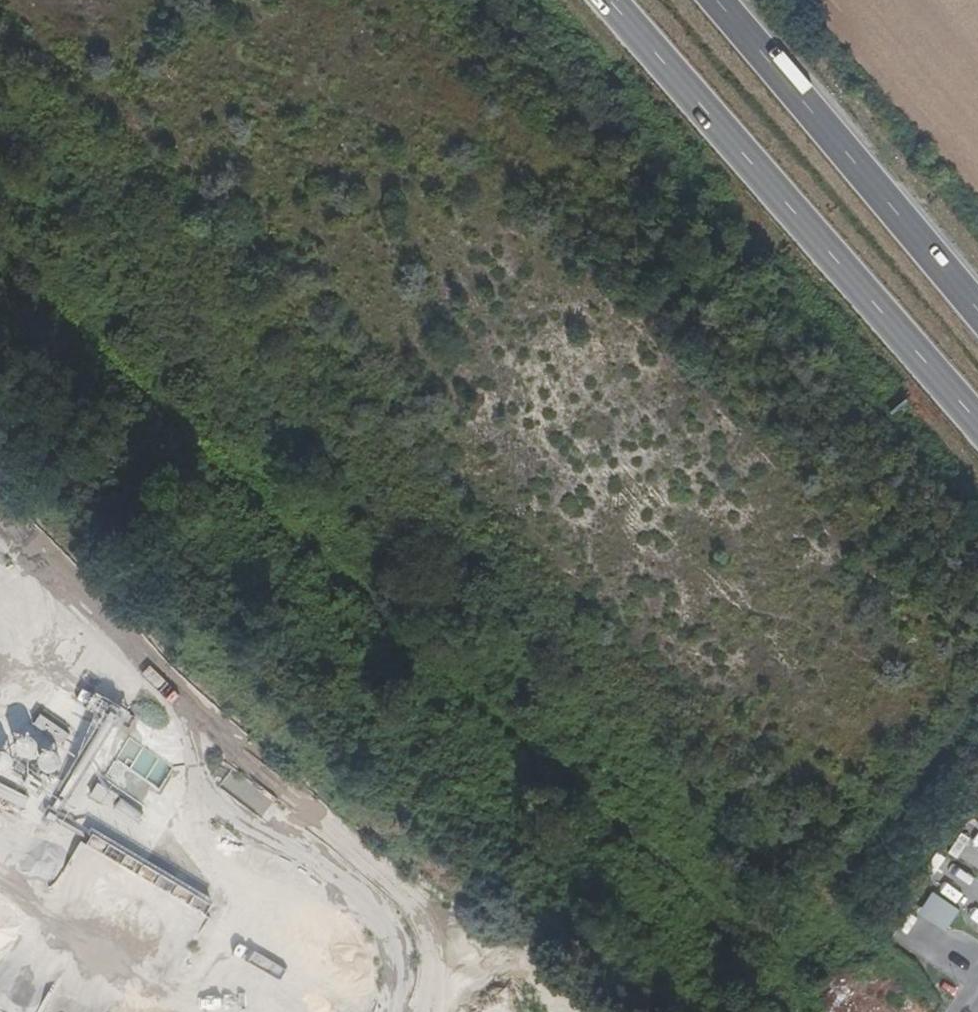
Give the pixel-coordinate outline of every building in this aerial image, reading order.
[(948,927),(958,907),(932,893),(921,913),(948,927)]
